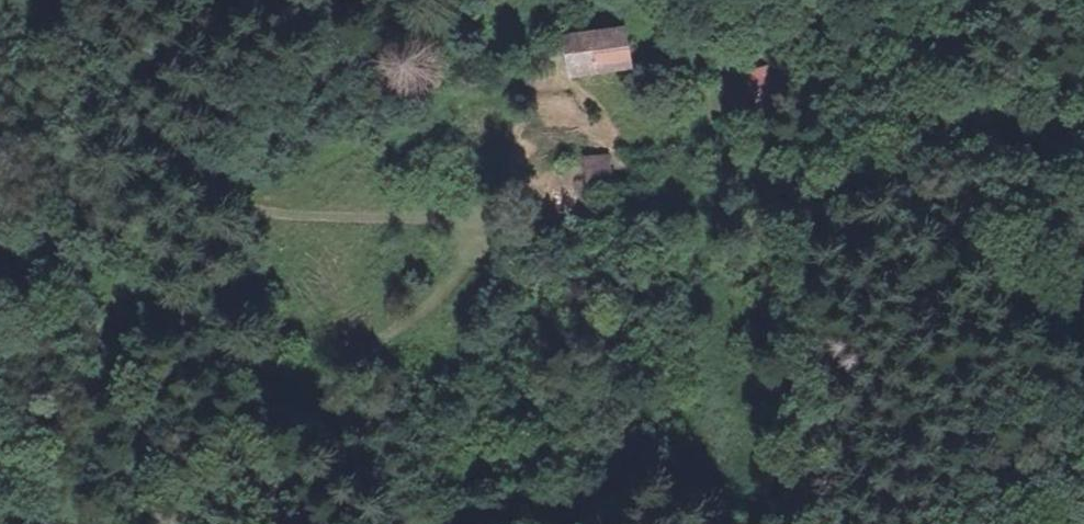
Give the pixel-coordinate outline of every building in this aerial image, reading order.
[(625,27),(564,33),(568,76),(629,70),(625,27)] [(783,66),(749,72),(759,124),(793,118),(783,66)] [(614,201),(608,153),(577,157),(583,205),(614,201)]
